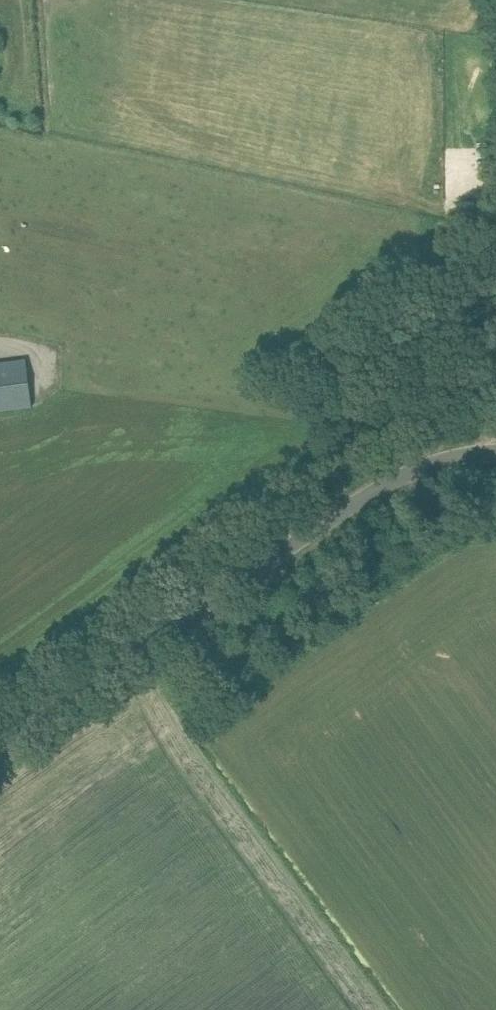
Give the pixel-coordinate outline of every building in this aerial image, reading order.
[(0,363),(0,414),(32,410),(25,360),(0,363)]
